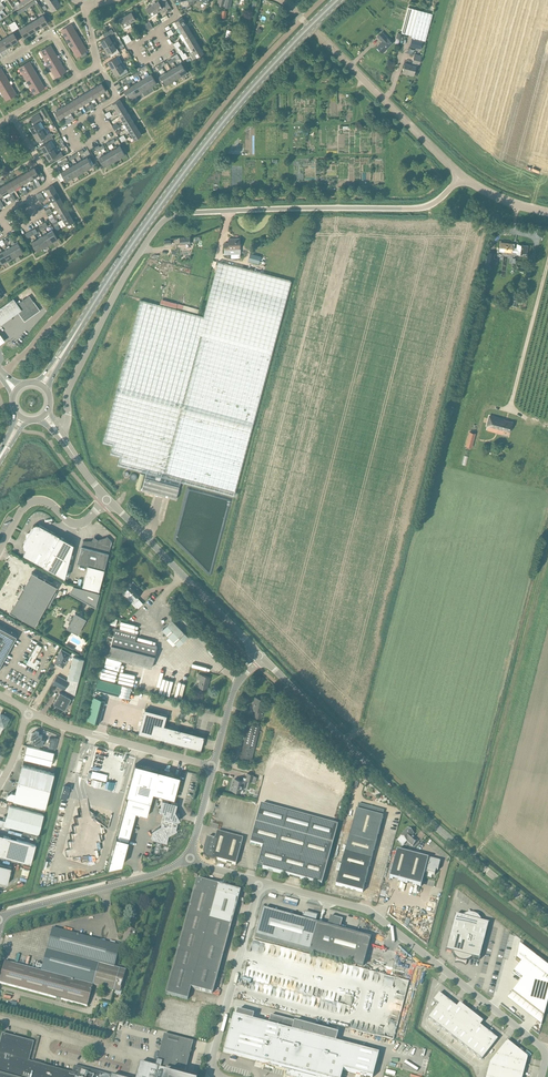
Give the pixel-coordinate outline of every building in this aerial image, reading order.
[(47,3),(53,12),(61,6),(57,0),(51,0),(47,3)] [(152,5),(157,12),(163,8),(158,1),(152,5)] [(157,12),(152,5),(146,8),(151,16),(157,12)] [(411,37),(413,37),(425,41),(432,14),(408,7),(401,33),(412,36),(411,37)] [(125,15),(130,23),(136,19),(131,12),(125,15)] [(38,19),(42,27),(48,23),(44,15),(38,19)] [(130,23),(125,15),(119,19),(124,27),(125,28),(127,28),(131,26),(130,23)] [(179,27),(186,23),(182,17),(175,21),(179,27)] [(31,22),(36,30),(42,27),(38,19),(31,22)] [(25,26),(30,34),(36,30),(31,22),(25,26)] [(182,33),(189,29),(186,23),(179,27),(182,33)] [(65,37),(75,31),(71,24),(61,30),(65,37)] [(19,29),(21,33),(24,37),(30,34),(25,26),(19,29)] [(104,47),(115,41),(111,35),(114,33),(112,29),(103,34),(105,38),(100,41),(104,47)] [(186,39),(193,35),(189,29),(182,33),(186,39)] [(75,31),(65,37),(69,43),(79,37),(75,31)] [(377,36),(382,42),(377,47),(382,53),(393,43),(382,32),(377,36)] [(8,36),(12,44),(19,41),(14,33),(8,36)] [(128,34),(125,36),(122,37),(126,43),(128,42),(131,40),(128,34)] [(189,45),(197,41),(193,35),(186,39),(189,45)] [(2,40),(6,48),(12,44),(8,36),(2,40)] [(73,50),(83,44),(79,37),(69,43),(73,50)] [(410,46),(414,47),(421,49),(423,41),(412,38),(410,46)] [(115,41),(104,47),(108,54),(109,53),(111,56),(119,51),(117,48),(116,49),(114,46),(117,44),(115,41)] [(193,51),(200,47),(197,41),(189,45),(193,51)] [(83,44),(73,50),(77,56),(80,54),(81,57),(85,55),(83,53),(87,50),(83,44)] [(44,58),(54,52),(51,45),(40,51),(44,58)] [(193,59),(196,57),(204,53),(200,47),(193,51),(190,53),(193,59)] [(119,51),(111,56),(113,59),(108,62),(112,68),(122,62),(119,56),(121,54),(119,51)] [(54,52),(44,58),(48,64),(58,58),(54,52)] [(413,75),(415,70),(417,62),(420,63),(421,56),(415,54),(413,62),(412,65),(405,63),(403,72),(410,74),(413,75)] [(58,58),(48,64),(52,71),(62,65),(58,58)] [(23,74),(33,68),(29,61),(19,68),(23,74)] [(122,62),(112,68),(116,75),(118,73),(120,76),(128,72),(122,62)] [(176,66),(181,75),(187,72),(182,63),(176,66)] [(62,65),(52,71),(56,77),(66,71),(62,65)] [(171,70),(176,78),(181,75),(176,66),(171,70)] [(33,68),(23,74),(27,81),(37,75),(33,68)] [(171,82),(176,78),(171,70),(166,73),(171,82)] [(166,85),(171,82),(166,73),(161,76),(166,85)] [(0,77),(0,86),(9,81),(5,74),(0,77)] [(146,77),(151,86),(157,83),(151,74),(149,76),(146,77)] [(37,75),(27,81),(31,87),(41,81),(37,75)] [(151,86),(146,77),(141,80),(146,89),(151,86)] [(138,82),(136,83),(141,92),(146,89),(141,80),(140,79),(137,80),(138,82)] [(0,86),(0,90),(2,93),(12,87),(9,81),(0,86)] [(41,81),(31,87),(34,94),(45,88),(41,81)] [(96,87),(100,94),(106,91),(102,83),(96,87)] [(136,83),(131,86),(136,95),(141,92),(136,83)] [(127,86),(128,88),(125,90),(131,98),(136,95),(131,86),(130,85),(127,86)] [(12,87),(2,93),(6,100),(16,94),(12,87)] [(90,90),(94,98),(100,94),(96,87),(90,90)] [(94,98),(90,90),(84,94),(88,101),(94,98)] [(88,101),(84,94),(78,98),(82,105),(88,101)] [(82,105),(78,98),(72,101),(76,108),(82,105)] [(116,110),(123,105),(120,99),(112,104),(116,110)] [(76,108),(72,101),(66,105),(70,112),(76,108)] [(66,105),(60,108),(65,115),(70,112),(66,105)] [(123,105),(116,110),(120,116),(127,111),(123,105)] [(43,108),(39,110),(44,119),(48,116),(43,108)] [(65,115),(60,108),(54,112),(59,119),(65,115)] [(127,111),(120,116),(123,122),(131,117),(127,111)] [(30,127),(34,134),(44,127),(40,121),(42,120),(41,117),(33,121),(35,124),(30,127)] [(127,127),(134,123),(131,117),(123,122),(127,127)] [(131,133),(138,129),(134,123),(127,127),(125,129),(127,131),(129,130),(131,133)] [(48,134),(44,127),(34,134),(37,140),(42,137),(44,140),(52,136),(50,133),(48,134)] [(142,135),(138,129),(131,133),(134,139),(142,135)] [(53,139),(52,136),(44,140),(46,143),(41,146),(45,153),(55,147),(51,140),(53,139)] [(115,149),(120,158),(125,155),(120,146),(115,149)] [(57,150),(55,147),(45,153),(48,159),(53,156),(56,161),(64,156),(61,152),(57,154),(55,151),(57,150)] [(109,152),(115,161),(120,158),(115,149),(109,152)] [(104,155),(109,164),(115,161),(109,152),(104,155)] [(109,164),(104,155),(99,158),(104,167),(109,164)] [(82,160),(87,169),(92,166),(87,157),(82,160)] [(82,172),(87,169),(82,160),(77,163),(82,172)] [(82,172),(77,163),(71,166),(77,175),(82,172)] [(66,169),(64,166),(62,167),(64,171),(61,172),(66,181),(71,178),(66,169)] [(77,175),(71,166),(66,169),(71,178),(77,175)] [(38,187),(40,186),(35,177),(39,175),(38,174),(35,168),(34,167),(28,171),(33,178),(36,183),(38,187)] [(31,182),(30,180),(33,178),(28,171),(22,174),(27,182),(28,184),(31,182)] [(27,182),(22,174),(16,178),(21,185),(27,182)] [(21,185),(16,178),(11,181),(15,189),(21,185)] [(15,189),(11,181),(5,185),(9,192),(15,189)] [(5,185),(0,187),(0,190),(3,195),(9,192),(5,185)] [(53,185),(45,189),(49,195),(56,191),(53,185)] [(52,201),(60,197),(56,191),(49,195),(52,201)] [(60,197),(52,201),(56,207),(63,203),(60,197)] [(63,203),(56,207),(59,213),(67,209),(63,203)] [(59,218),(61,216),(63,219),(70,215),(67,209),(59,213),(57,215),(59,218)] [(60,225),(64,222),(66,225),(74,221),(70,215),(63,219),(58,222),(60,225)] [(47,233),(52,242),(58,239),(53,230),(47,233)] [(42,236),(47,245),(52,242),(47,233),(42,236)] [(37,239),(42,248),(47,245),(42,236),(37,239)] [(187,245),(187,244),(190,244),(190,236),(179,237),(180,245),(187,245)] [(9,238),(13,246),(18,255),(23,252),(18,241),(15,243),(13,241),(10,237),(9,238)] [(224,243),(224,249),(224,251),(231,250),(230,249),(240,248),(240,238),(228,239),(229,243),(224,243)] [(42,248),(37,239),(32,242),(37,251),(42,248)] [(517,253),(523,254),(524,245),(518,244),(517,248),(512,248),(512,244),(500,242),(500,251),(511,252),(517,252),(517,253)] [(18,255),(13,246),(8,249),(13,258),(18,255)] [(13,258),(8,249),(3,252),(8,261),(13,258)] [(488,252),(486,263),(492,264),(492,263),(495,264),(496,259),(494,258),(495,253),(488,252)] [(250,253),(248,261),(259,264),(261,256),(250,253)] [(203,318),(145,303),(140,301),(103,443),(112,445),(110,454),(120,456),(117,465),(146,473),(142,490),(176,499),(180,482),(233,496),(252,427),(291,281),(218,261),(203,318)] [(1,324),(18,312),(25,321),(40,310),(29,295),(17,304),(14,298),(1,307),(0,308),(0,323),(1,324)] [(489,415),(486,426),(488,427),(487,430),(503,434),(503,431),(509,433),(510,431),(512,423),(512,422),(508,421),(508,420),(504,419),(489,415)] [(469,432),(466,446),(472,447),(475,433),(469,432)] [(74,544),(60,536),(37,524),(34,525),(30,532),(27,533),(26,535),(27,537),(23,545),(24,548),(26,550),(23,555),(65,578),(74,544)] [(104,569),(110,546),(112,541),(107,536),(103,538),(98,539),(95,537),(92,540),(88,541),(83,540),(81,547),(77,562),(88,565),(83,586),(99,590),(104,569)] [(10,611),(15,614),(35,625),(57,586),(32,572),(29,577),(29,578),(24,587),(23,586),(17,596),(18,597),(13,606),(10,611)] [(128,588),(127,588),(133,595),(129,599),(130,600),(134,604),(138,608),(141,606),(143,603),(139,599),(136,597),(143,590),(140,587),(139,588),(134,582),(128,588)] [(96,608),(100,593),(73,586),(69,593),(96,608)] [(78,633),(86,618),(75,611),(72,616),(69,622),(70,622),(67,627),(78,633)] [(107,623),(111,624),(116,625),(117,619),(118,618),(109,616),(107,623)] [(172,620),(163,630),(169,637),(166,639),(170,643),(173,646),(176,643),(178,646),(188,636),(172,620)] [(18,635),(0,625),(0,667),(18,635)] [(115,628),(114,634),(109,633),(103,655),(151,668),(157,646),(135,640),(137,634),(115,628)] [(54,662),(55,663),(55,664),(58,666),(60,665),(63,667),(71,654),(61,648),(54,662)] [(26,664),(31,667),(37,670),(41,663),(39,662),(40,661),(31,656),(26,664)] [(73,656),(68,677),(79,680),(84,659),(73,656)] [(149,674),(145,688),(155,691),(159,677),(149,674)] [(197,678),(200,679),(198,686),(207,689),(210,677),(198,674),(197,678)] [(53,683),(65,689),(75,695),(79,680),(68,677),(67,681),(57,675),(53,683)] [(99,679),(97,689),(135,698),(137,688),(99,679)] [(71,699),(71,698),(70,698),(61,692),(60,692),(60,693),(54,702),(54,703),(55,703),(58,705),(61,707),(61,706),(64,708),(65,709),(65,708),(66,707),(66,708),(68,705),(67,705),(71,698),(71,699)] [(150,705),(152,696),(144,694),(142,703),(150,705)] [(264,699),(255,697),(252,709),(256,710),(254,716),(261,718),(264,708),(262,707),(264,699)] [(160,700),(158,707),(180,712),(182,705),(160,700)] [(2,731),(4,726),(4,727),(9,718),(2,714),(1,713),(0,714),(0,734),(2,731)] [(154,723),(150,736),(165,740),(186,746),(199,749),(203,736),(189,732),(179,729),(164,725),(154,723)] [(249,723),(240,758),(251,761),(252,757),(253,753),(254,750),(255,748),(259,728),(260,726),(249,723)] [(31,741),(30,743),(36,745),(40,746),(42,746),(43,744),(44,740),(41,739),(42,735),(38,734),(39,732),(35,731),(35,732),(34,732),(33,733),(32,733),(31,738),(33,739),(33,741),(31,741)] [(54,739),(49,737),(48,741),(50,741),(48,748),(55,749),(58,738),(55,737),(54,739)] [(239,742),(233,741),(231,749),(237,751),(239,742)] [(24,759),(30,760),(51,766),(54,753),(27,746),(24,759)] [(251,838),(250,844),(262,847),(257,867),(322,885),(323,879),(333,844),(338,826),(349,781),(272,761),(261,805),(256,823),(251,838)] [(112,855),(108,868),(122,864),(124,858),(126,852),(127,846),(129,840),(132,826),(136,813),(147,816),(151,802),(153,793),(174,798),(177,787),(180,776),(174,774),(170,773),(165,772),(159,770),(152,768),(147,767),(143,766),(135,764),(132,775),(127,796),(129,796),(125,810),(121,823),(117,837),(115,843),(113,849),(112,855)] [(7,798),(45,808),(54,773),(23,765),(15,793),(12,792),(11,794),(9,795),(7,795),(7,798)] [(253,776),(253,774),(247,773),(246,780),(255,782),(257,777),(253,776)] [(101,788),(102,781),(92,779),(91,785),(101,788)] [(246,781),(240,780),(235,779),(234,783),(234,785),(233,785),(232,790),(240,792),(242,785),(245,785),(246,781)] [(60,798),(61,798),(67,800),(70,787),(64,785),(60,798)] [(177,803),(172,802),(162,799),(161,805),(159,806),(164,815),(163,817),(165,817),(164,819),(163,819),(161,827),(152,832),(153,833),(152,840),(167,843),(169,836),(177,831),(176,829),(178,823),(177,823),(177,821),(178,821),(180,819),(175,811),(177,803)] [(363,893),(371,860),(383,817),(382,817),(384,811),(359,804),(357,810),(356,810),(335,885),(363,893)] [(2,826),(17,830),(18,830),(18,829),(39,835),(44,815),(15,807),(10,806),(6,821),(0,819),(0,826),(2,826)] [(408,828),(401,836),(407,842),(407,841),(413,846),(418,841),(412,836),(414,834),(408,828)] [(207,838),(204,851),(203,852),(203,853),(204,854),(204,855),(205,856),(205,857),(206,857),(207,858),(208,858),(216,860),(216,861),(216,860),(236,865),(243,839),(217,832),(215,840),(207,837),(207,838)] [(31,863),(36,844),(28,842),(10,837),(0,835),(0,855),(31,863)] [(397,851),(389,878),(421,887),(425,873),(434,875),(436,870),(438,871),(440,862),(428,859),(397,851)] [(8,883),(12,867),(0,865),(0,882),(8,883)] [(23,867),(21,874),(28,875),(29,869),(23,867)] [(193,892),(169,982),(191,988),(197,964),(210,917),(219,885),(197,879),(195,887),(193,892)] [(219,885),(210,917),(232,923),(241,891),(219,885)] [(258,927),(256,937),(363,966),(371,939),(371,938),(371,939),(338,930),(341,921),(333,919),(333,918),(330,917),(328,927),(315,924),(317,917),(304,913),(302,920),(289,916),(284,915),(263,909),(260,919),(258,927)] [(445,951),(454,953),(454,954),(454,955),(455,956),(455,957),(456,958),(455,962),(457,962),(459,962),(461,962),(463,963),(464,964),(466,965),(467,961),(468,960),(470,960),(471,959),(472,958),(480,960),(479,959),(488,925),(489,925),(489,924),(481,922),(481,921),(480,920),(479,919),(478,918),(479,914),(480,914),(479,913),(478,913),(476,913),(474,913),(472,912),(470,912),(468,910),(468,911),(469,911),(468,914),(466,915),(465,915),(464,916),(464,917),(463,918),(455,915),(455,916),(446,951),(445,951)] [(210,917),(197,964),(219,970),(232,923),(210,917)] [(53,928),(41,971),(5,961),(0,979),(0,983),(88,1007),(93,985),(120,992),(126,970),(116,967),(120,951),(121,946),(53,928)] [(123,940),(121,946),(120,951),(122,951),(123,948),(129,950),(131,944),(132,945),(136,931),(127,929),(124,941),(123,940)] [(257,938),(253,950),(259,952),(262,939),(257,938)] [(522,954),(521,958),(525,960),(519,972),(526,975),(518,988),(526,993),(545,1004),(547,993),(547,965),(523,948),(523,950),(522,952),(524,953),(523,954),(522,954)] [(197,964),(191,988),(213,994),(219,970),(197,964)] [(384,980),(383,984),(389,986),(389,988),(392,989),(395,977),(375,972),(374,978),(379,979),(384,980)] [(405,995),(408,981),(399,979),(398,984),(400,985),(398,993),(405,995)] [(169,982),(166,994),(182,998),(188,1000),(191,988),(169,982)] [(433,1001),(438,1005),(439,1005),(445,1010),(451,1003),(439,994),(433,1001)] [(11,1001),(9,1008),(16,1009),(17,1002),(11,1001)] [(449,1018),(457,1008),(451,1003),(445,1010),(442,1013),(449,1018)] [(434,1023),(442,1013),(445,1010),(439,1005),(438,1005),(428,1019),(434,1023)] [(466,1031),(474,1021),(457,1008),(449,1018),(455,1023),(463,1029),(466,1031)] [(442,1013),(434,1023),(440,1028),(449,1018),(442,1013)] [(224,1052),(287,1069),(285,1076),(288,1076),(341,1076),(343,1070),(369,1076),(373,1076),(379,1054),(334,1042),(336,1033),(270,1016),(268,1025),(233,1016),(224,1052)] [(449,1018),(440,1028),(447,1033),(455,1023),(449,1018)] [(466,1031),(471,1035),(479,1025),(474,1021),(466,1031)] [(455,1039),(463,1029),(455,1023),(447,1033),(455,1039)] [(471,1035),(471,1036),(477,1040),(485,1030),(479,1025),(471,1035)] [(471,1035),(466,1031),(463,1029),(455,1039),(463,1046),(471,1036),(471,1035)] [(477,1040),(483,1045),(490,1050),(498,1040),(485,1030),(477,1040)] [(112,1076),(99,1073),(74,1066),(72,1073),(41,1065),(32,1063),(29,1062),(30,1059),(34,1042),(2,1034),(0,1043),(0,1076),(115,1076),(112,1076)] [(193,1042),(188,1041),(164,1035),(160,1051),(189,1058),(190,1056),(192,1052),(191,1051),(193,1042)] [(471,1036),(463,1046),(469,1051),(477,1040),(471,1036)] [(469,1051),(475,1055),(483,1045),(477,1040),(469,1051)] [(507,1041),(496,1055),(509,1058),(526,1063),(528,1058),(507,1041)] [(481,1060),(490,1050),(483,1045),(475,1055),(481,1060)] [(156,1066),(156,1067),(166,1069),(179,1073),(185,1074),(185,1073),(189,1058),(160,1051),(157,1061),(156,1066)] [(489,1065),(523,1075),(526,1063),(509,1058),(496,1055),(489,1063),(489,1065)] [(185,1074),(179,1073),(166,1069),(156,1067),(143,1064),(140,1063),(136,1076),(194,1076),(185,1074)] [(422,1074),(424,1064),(415,1063),(413,1072),(422,1074)] [(486,1076),(522,1076),(523,1075),(489,1065),(486,1076)]
